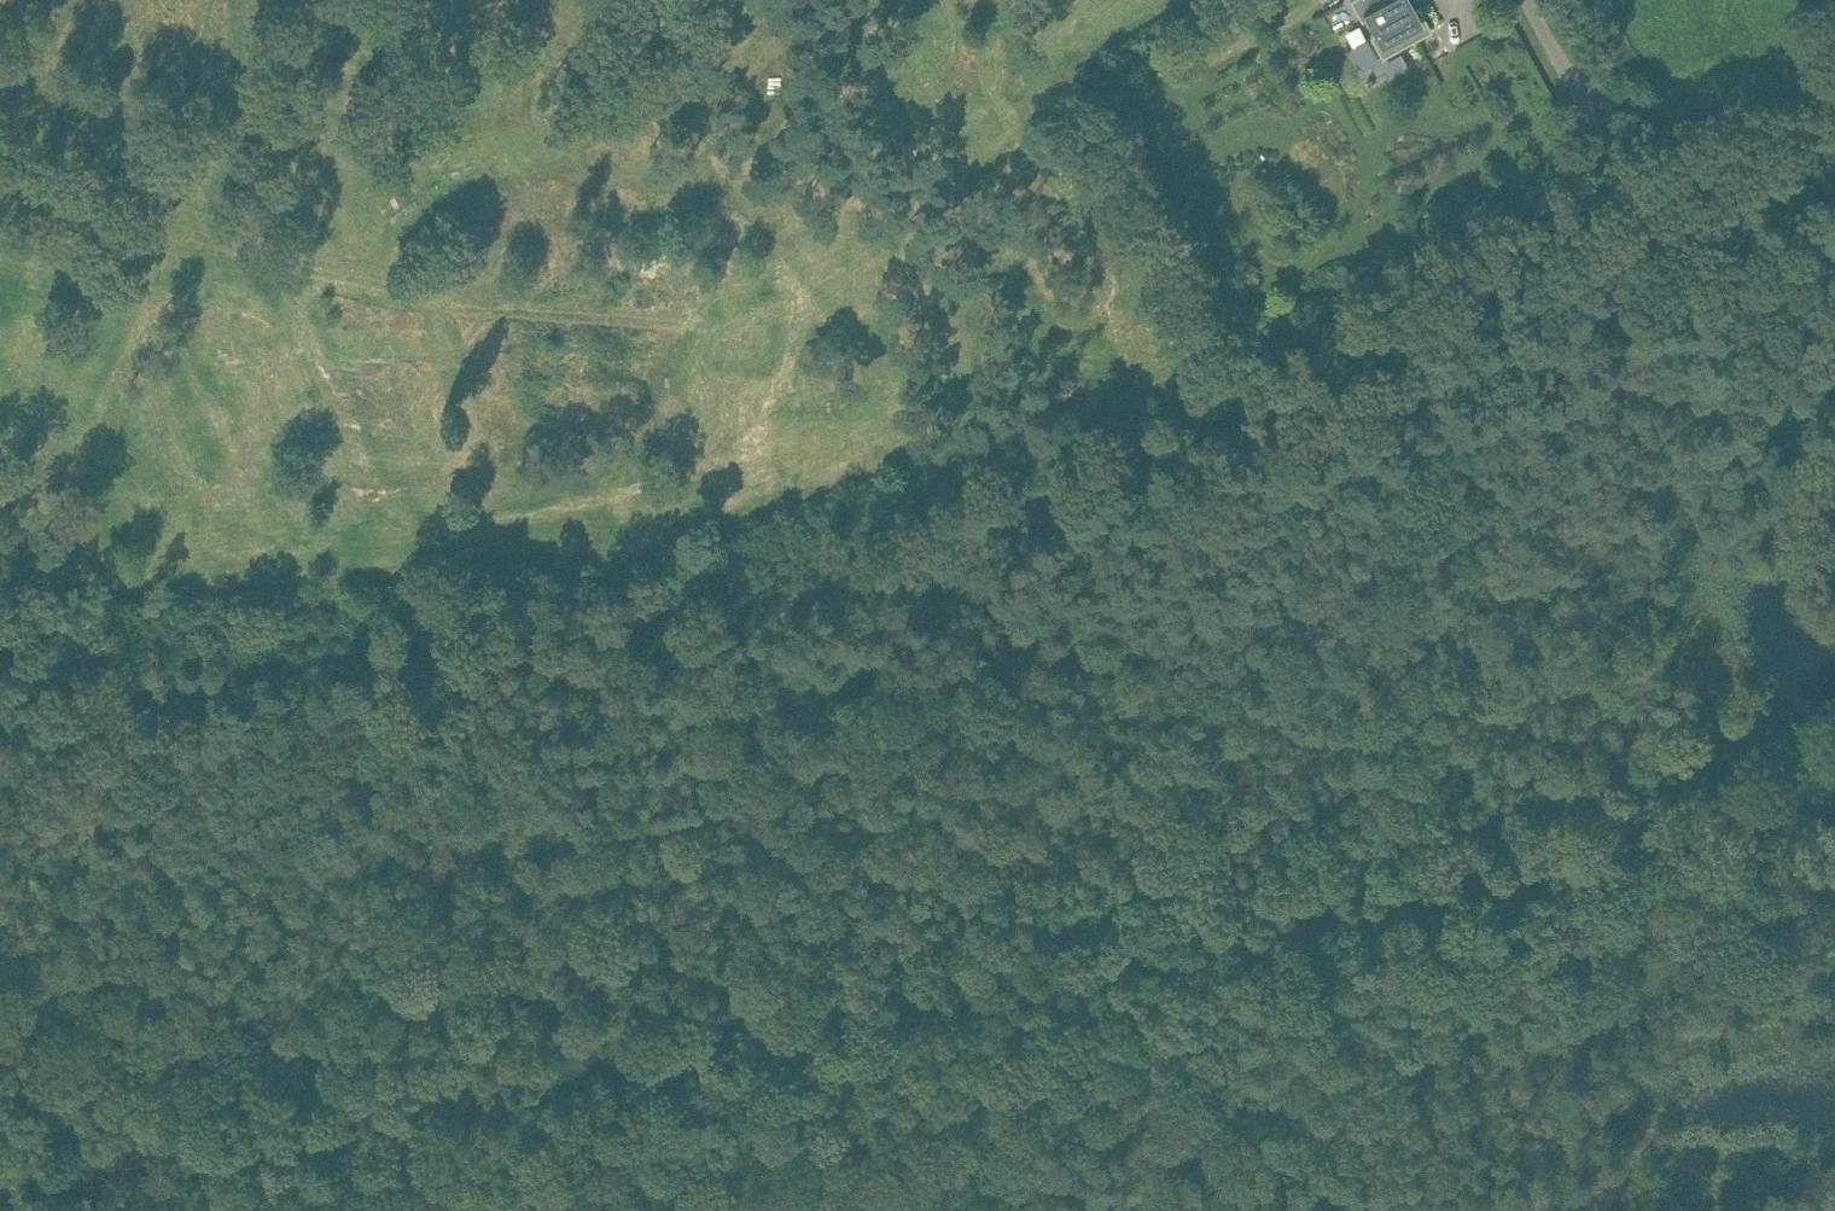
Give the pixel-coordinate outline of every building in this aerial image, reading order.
[(1362,19),(1367,16),(1375,31),(1370,34),(1382,56),(1432,29),(1420,7),(1414,10),(1409,0),(1351,0),(1362,19)]
